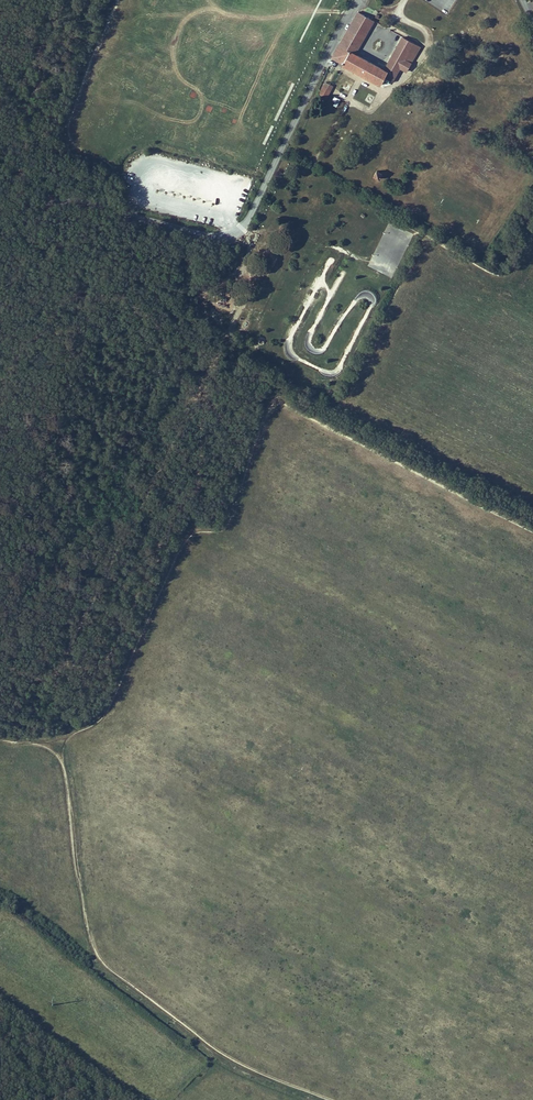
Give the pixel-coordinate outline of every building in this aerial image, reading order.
[(384,70),(355,54),(374,20),(358,12),(339,46),(343,48),(341,50),(337,48),(334,55),(337,57),(336,60),(381,85),(382,83),(384,84),(389,77),(389,76),(386,74),(387,73),(395,77),(405,59),(411,62),(420,46),(403,37),(384,70)] [(348,91),(352,84),(346,81),(342,88),(348,91)] [(377,171),(374,176),(379,179),(382,174),(377,171)]
